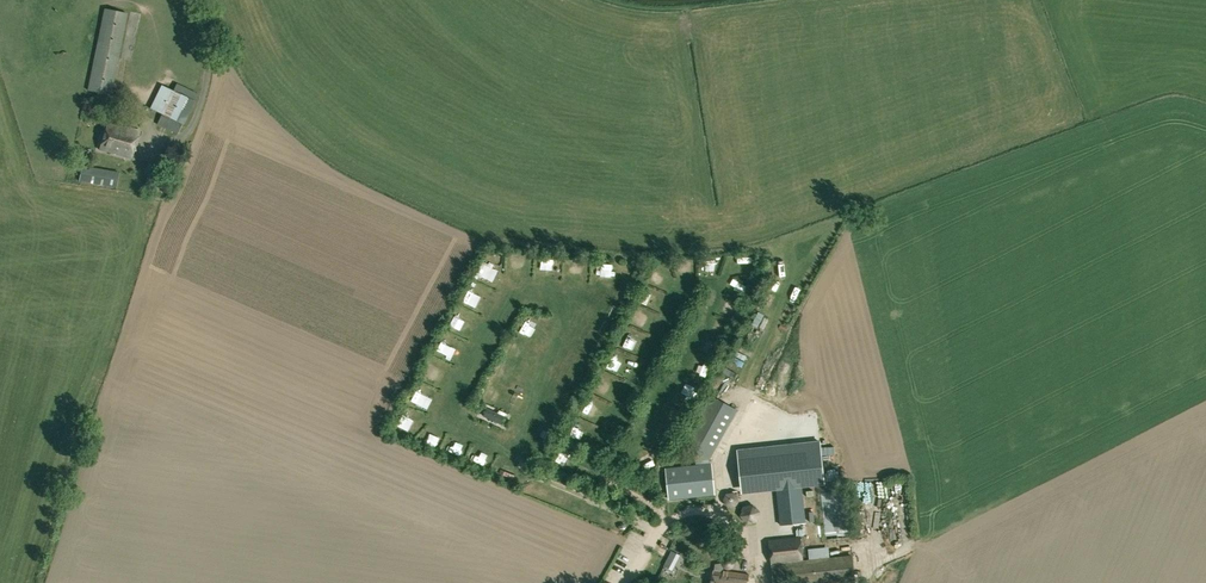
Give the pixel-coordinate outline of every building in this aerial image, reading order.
[(111,95),(127,13),(105,9),(89,91),(111,95)] [(173,91),(162,86),(151,109),(162,114),(157,125),(177,134),(183,123),(184,124),(198,94),(177,83),(173,91)] [(99,149),(132,158),(140,131),(125,127),(125,129),(107,124),(99,149)] [(119,172),(82,166),(80,181),(117,188),(119,172)] [(486,275),(491,263),(485,260),(480,272),(486,275)] [(695,273),(694,260),(683,262),(685,274),(695,273)] [(606,265),(606,277),(617,277),(617,265),(606,265)] [(471,289),(466,298),(478,304),(483,296),(471,289)] [(458,311),(452,322),(465,329),(471,318),(458,311)] [(637,325),(643,328),(648,317),(642,314),(637,325)] [(637,350),(641,340),(629,335),(625,345),(637,350)] [(440,350),(452,353),(455,341),(443,338),(440,350)] [(708,351),(715,354),(720,344),(713,341),(708,351)] [(745,367),(749,360),(737,352),(733,359),(745,367)] [(612,368),(623,373),(627,364),(616,359),(612,368)] [(431,362),(426,373),(444,381),(449,371),(431,362)] [(747,368),(743,380),(749,382),(753,370),(747,368)] [(419,386),(414,398),(421,402),(427,390),(419,386)] [(669,499),(715,494),(712,463),(710,463),(710,460),(739,406),(732,402),(730,405),(711,395),(683,446),(698,454),(692,466),(666,469),(669,499)] [(510,413),(514,406),(495,397),(491,404),(510,413)] [(589,414),(595,417),(601,405),(595,402),(589,414)] [(416,428),(418,419),(404,416),(402,425),(416,428)] [(738,450),(743,494),(777,491),(782,524),(806,521),(802,488),(825,485),(820,441),(738,450)] [(479,457),(477,462),(488,466),(490,460),(479,457)] [(503,473),(512,478),(517,469),(508,464),(503,473)] [(865,483),(866,499),(885,498),(884,482),(865,483)] [(821,493),(826,540),(851,537),(846,491),(821,493)] [(880,526),(882,541),(889,540),(887,525),(880,526)] [(802,538),(770,541),(774,582),(819,582),(855,579),(852,555),(830,558),(828,547),(808,549),(809,560),(804,560),(802,538)] [(723,571),(723,564),(717,564),(716,570),(715,569),(713,582),(749,582),(750,574),(723,571)]
